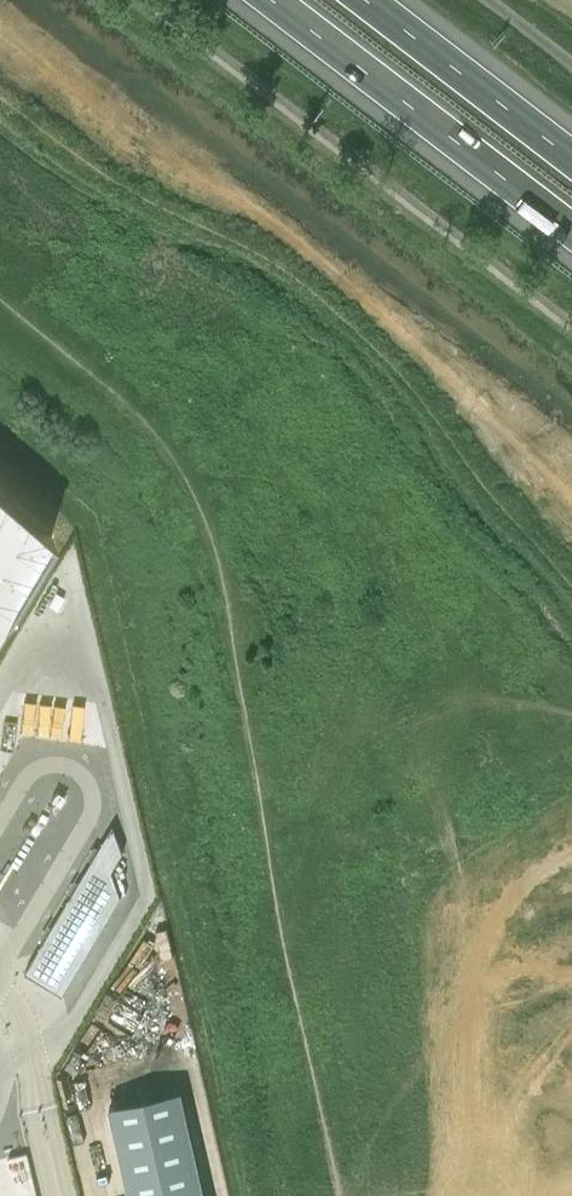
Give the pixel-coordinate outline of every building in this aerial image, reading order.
[(45,545),(49,538),(0,495),(0,621),(45,545)] [(123,851),(113,823),(25,972),(63,995),(123,894),(112,869),(123,851)] [(108,1107),(129,1195),(206,1195),(182,1090),(108,1107)]
